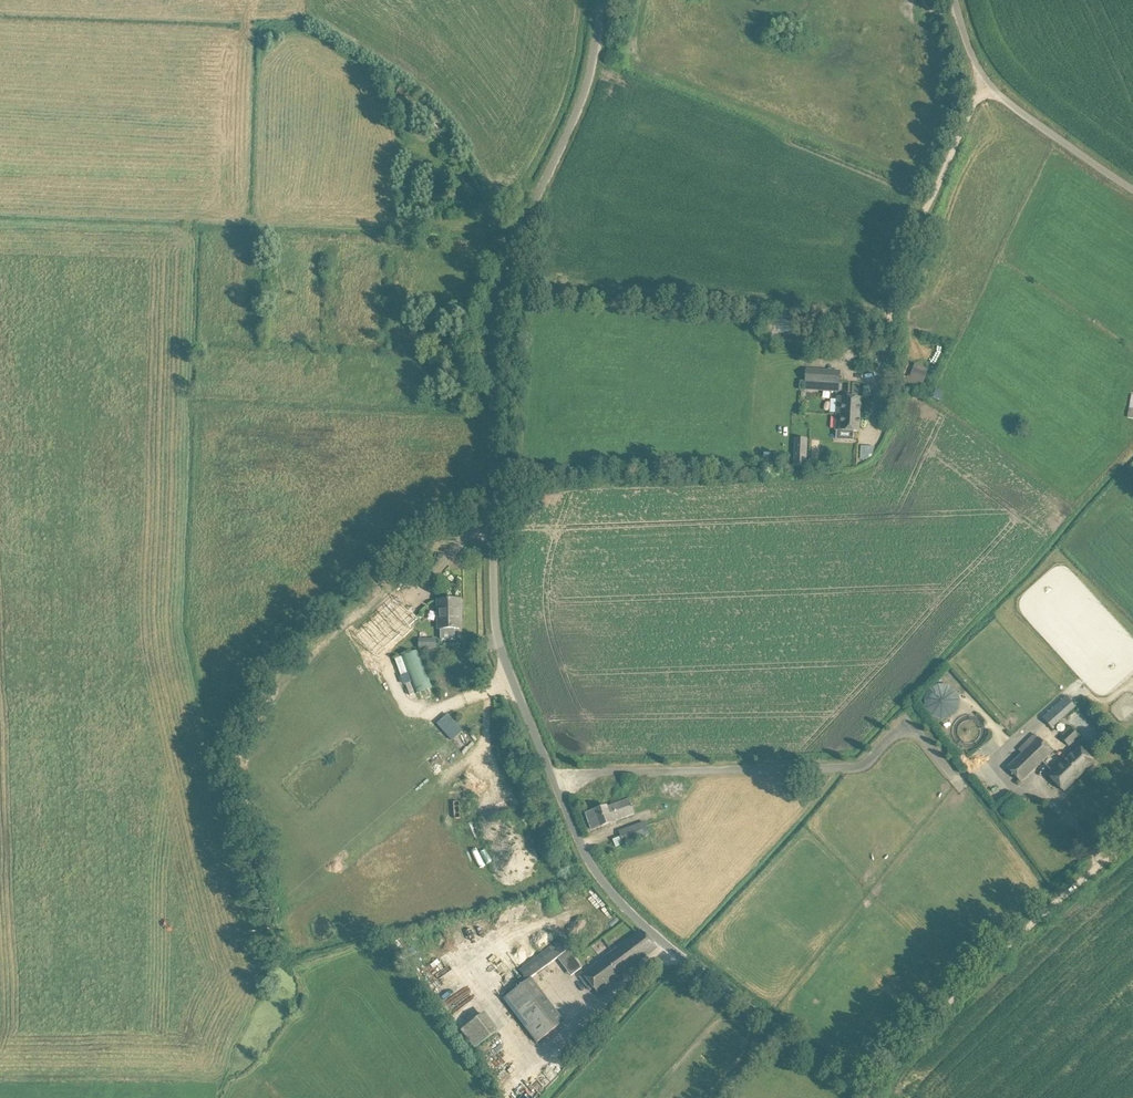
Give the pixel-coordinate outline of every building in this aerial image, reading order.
[(797,318),(775,314),(773,331),(795,334),(797,318)] [(929,368),(915,363),(911,376),(908,375),(907,377),(902,375),(900,379),(921,388),(929,368)] [(807,370),(806,382),(805,389),(839,391),(840,372),(807,370)] [(837,414),(860,415),(861,398),(838,397),(837,414)] [(859,431),(860,415),(837,414),(836,430),(859,431)] [(830,426),(812,424),(812,432),(829,433),(830,426)] [(795,442),(794,464),(806,464),(807,442),(795,442)] [(872,459),(873,445),(860,445),(860,459),(872,459)] [(857,462),(857,451),(846,451),(846,462),(857,462)] [(461,609),(461,599),(437,600),(440,600),(441,628),(438,628),(438,629),(440,629),(441,639),(455,638),(455,629),(459,628),(459,609),(461,609)] [(368,629),(360,636),(377,654),(400,633),(404,636),(412,628),(409,625),(417,618),(403,602),(387,617),(383,612),(367,627),(368,629)] [(436,639),(419,639),(419,648),(436,648),(436,639)] [(956,719),(960,686),(929,683),(925,716),(956,719)] [(1043,717),(1052,728),(1076,707),(1067,696),(1043,717)] [(465,739),(450,724),(441,732),(437,728),(423,742),(427,746),(413,758),(409,754),(398,765),(418,787),(426,779),(416,768),(419,765),(418,764),(432,752),(441,761),(465,739)] [(1069,746),(1080,736),(1071,727),(1061,737),(1069,746)] [(1022,782),(1054,751),(1035,733),(1018,749),(1022,752),(1007,767),(1022,782)] [(1078,746),(1069,755),(1066,753),(1060,759),(1062,761),(1048,775),(1064,791),(1094,762),(1078,746)] [(607,785),(593,790),(599,806),(600,806),(602,812),(600,813),(604,825),(603,826),(603,827),(604,826),(606,831),(608,830),(608,831),(610,830),(614,841),(628,836),(624,825),(617,828),(614,820),(626,815),(622,805),(612,808),(610,802),(613,801),(607,785)] [(619,977),(657,947),(641,929),(605,957),(618,976),(619,977)] [(531,978),(566,951),(559,941),(520,970),(527,980),(504,998),(516,1015),(543,994),(531,978)] [(605,957),(579,977),(590,990),(594,987),(597,992),(618,976),(605,957)] [(459,1029),(474,1048),(498,1030),(483,1011),(459,1029)]
